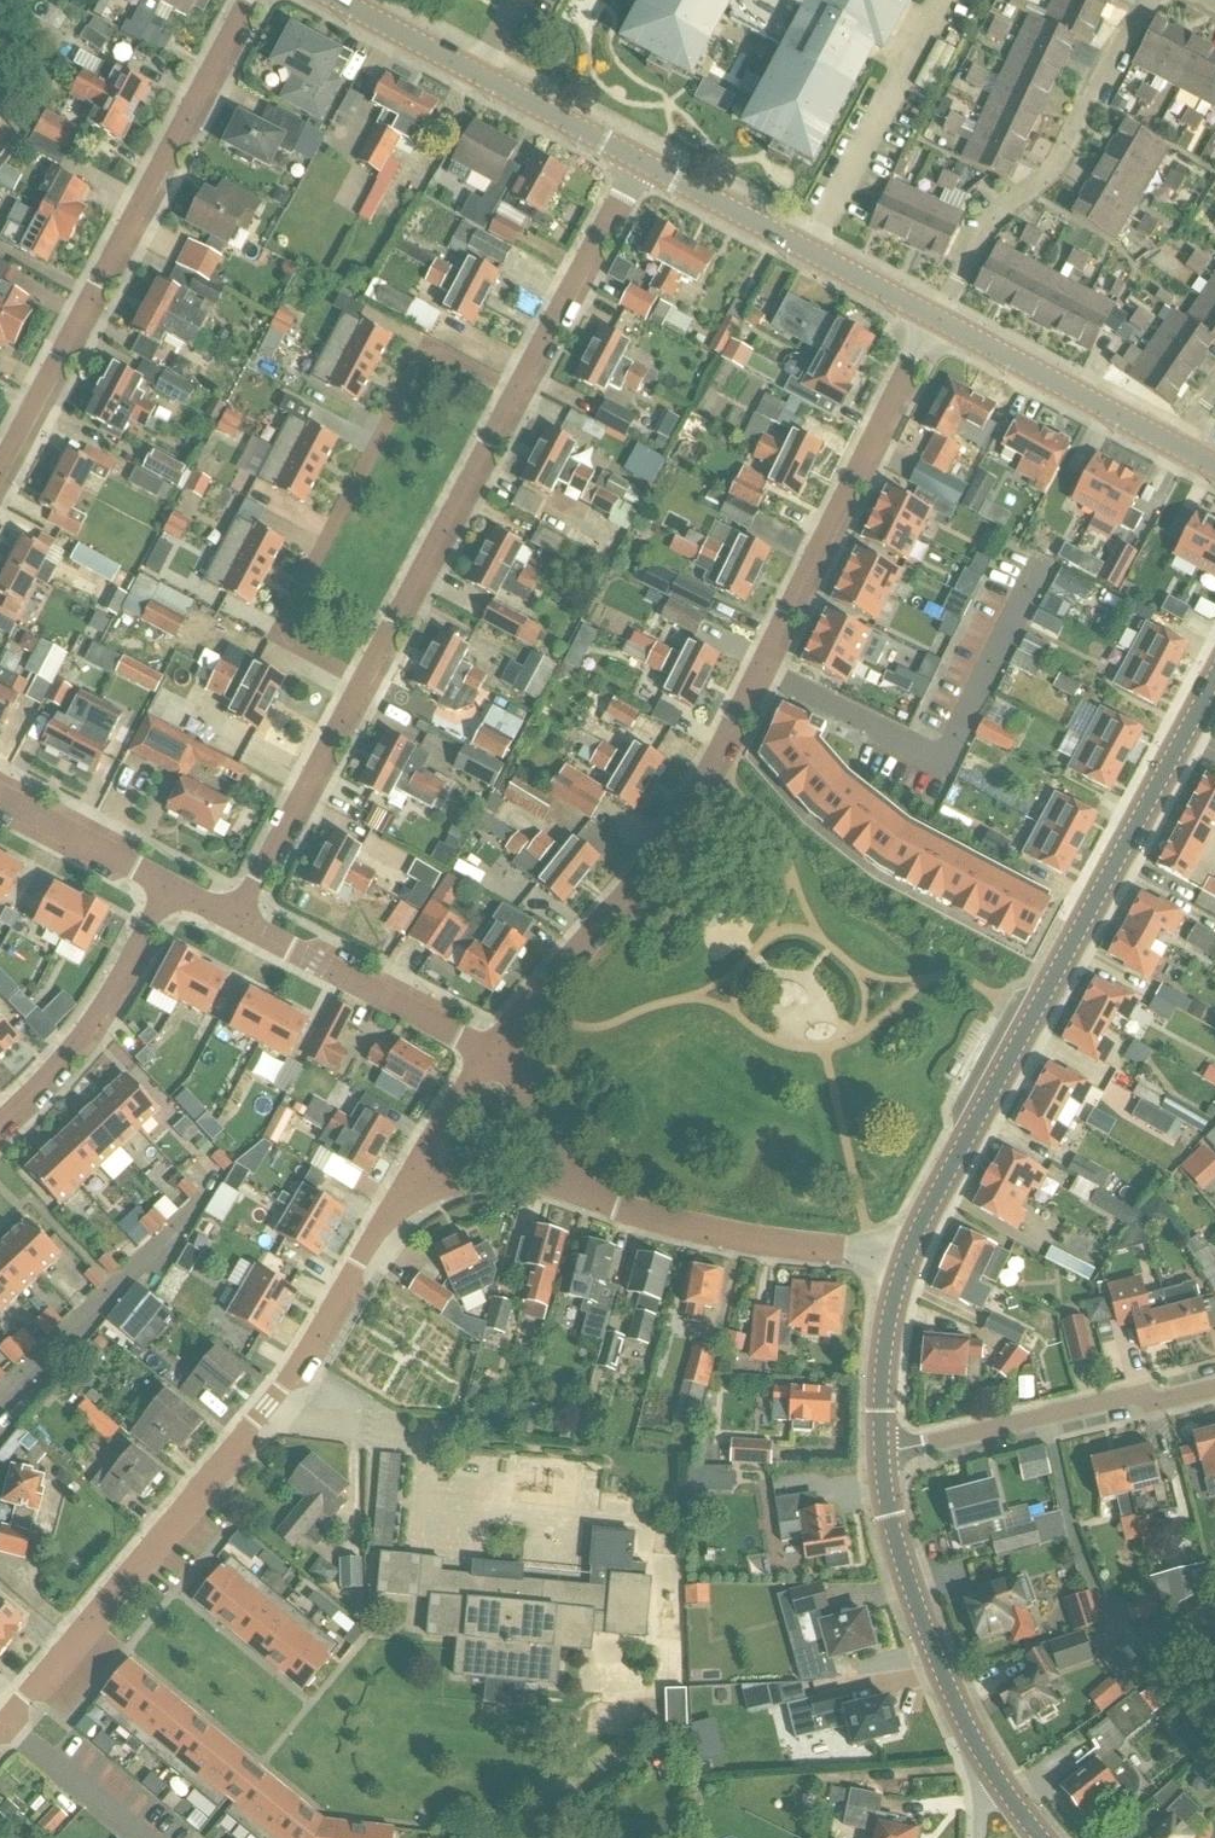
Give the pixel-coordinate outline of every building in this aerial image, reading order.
[(99,0),(95,0),(88,14),(101,21),(109,5),(99,0)] [(163,0),(148,0),(133,25),(128,22),(121,34),(139,45),(140,43),(163,0)] [(160,5),(173,12),(186,19),(197,0),(163,0),(160,5)] [(624,41),(691,77),(727,10),(733,13),(730,19),(781,46),(784,40),(790,44),(746,127),(812,163),(883,30),(892,35),(910,0),(646,0),(624,41)] [(1027,4),(1019,0),(1013,0),(1010,7),(1023,13),(1027,4)] [(1102,22),(1057,0),(1056,0),(1045,23),(1077,39),(1090,46),(1102,22)] [(1112,0),(1057,0),(1102,22),(1112,0)] [(1045,23),(1032,16),(1021,40),(1066,62),(1077,39),(1045,23)] [(166,24),(153,18),(148,28),(160,35),(166,24)] [(1007,35),(1011,27),(996,19),(992,27),(1007,35)] [(1159,78),(1182,35),(1159,22),(1135,66),(1159,78)] [(101,52),(109,41),(87,27),(80,37),(101,52)] [(1007,35),(992,27),(988,36),(1003,43),(1007,35)] [(310,40),(292,30),(274,64),(286,71),(290,83),(283,96),(286,104),(319,122),(340,83),(327,76),(338,55),(321,45),(322,43),(312,37),(310,40)] [(1182,91),(1205,47),(1182,35),(1159,78),(1182,91)] [(1054,86),(1066,62),(1021,40),(1009,64),(1054,86)] [(933,94),(956,51),(938,41),(915,85),(933,94)] [(1214,84),(1214,52),(1205,47),(1182,91),(1205,103),(1214,84)] [(141,105),(148,92),(146,90),(148,86),(90,56),(82,72),(76,84),(132,114),(138,103),(141,105)] [(1043,109),(1054,86),(1009,64),(998,87),(1043,109)] [(984,82),(988,73),(973,66),(969,75),(984,82)] [(980,90),(984,82),(969,75),(966,83),(980,90)] [(370,168),(412,91),(386,77),(371,106),(384,113),(378,124),(377,123),(357,161),(360,163),(370,168)] [(707,105),(716,88),(704,82),(695,99),(707,105)] [(125,127),(132,114),(76,84),(69,96),(87,106),(95,110),(87,125),(118,142),(119,139),(122,140),(128,128),(125,127)] [(1136,99),(1143,103),(1151,88),(1143,84),(1136,99)] [(1205,103),(1214,108),(1214,84),(1205,103)] [(1031,133),(1043,109),(998,87),(986,111),(1031,133)] [(1159,93),(1151,88),(1143,103),(1151,107),(1159,93)] [(360,215),(359,217),(370,222),(388,186),(389,187),(401,165),(391,160),(402,138),(416,145),(421,134),(437,105),(412,91),(370,168),(380,174),(377,181),(378,181),(364,208),(360,215)] [(1120,95),(1113,109),(1123,114),(1130,100),(1120,95)] [(1181,123),(1189,127),(1197,113),(1189,109),(1181,123)] [(70,153),(82,130),(46,111),(34,132),(32,136),(68,155),(69,153),(70,153)] [(238,116),(223,146),(237,153),(235,158),(251,166),(253,161),(268,169),(278,150),(290,156),(305,127),(302,125),(273,111),(264,129),(238,116)] [(1020,157),(1031,133),(986,111),(975,134),(1020,157)] [(962,129),(966,121),(951,113),(947,122),(962,129)] [(1205,117),(1197,113),(1189,127),(1197,132),(1205,117)] [(962,129),(947,122),(943,130),(958,137),(962,129)] [(483,233),(518,170),(507,163),(516,148),(474,125),(452,163),(453,163),(446,175),(465,185),(471,173),(491,185),(481,203),(470,197),(458,219),(483,233)] [(1114,148),(1157,173),(1171,150),(1128,125),(1114,148)] [(1008,181),(1020,157),(975,134),(963,159),(1008,181)] [(62,167),(68,155),(32,136),(26,148),(62,167)] [(1144,196),(1157,173),(1114,148),(1101,170),(1144,196)] [(548,166),(535,159),(522,182),(519,180),(505,205),(518,213),(537,223),(564,174),(560,172),(558,167),(552,164),(548,166)] [(902,179),(909,165),(900,161),(893,175),(902,179)] [(24,176),(3,166),(0,173),(0,185),(15,193),(24,176)] [(41,209),(76,227),(85,209),(77,205),(87,186),(53,168),(40,194),(47,198),(41,209)] [(1131,218),(1144,196),(1101,170),(1087,193),(1130,218),(1131,218)] [(1182,187),(1186,179),(1172,170),(1168,178),(1182,187)] [(937,187),(945,191),(952,176),(943,172),(937,187)] [(960,180),(952,176),(945,191),(954,195),(960,180)] [(1182,187),(1168,178),(1163,187),(1177,195),(1182,187)] [(894,237),(914,191),(891,181),(871,227),(894,237)] [(259,205),(222,186),(216,198),(205,192),(188,224),(226,245),(236,226),(245,231),(259,205)] [(918,248),(938,202),(914,191),(894,237),(918,248)] [(1087,193),(1074,215),(1073,216),(1116,242),(1117,241),(1126,225),(1130,218),(1087,193)] [(944,259),(964,213),(938,202),(918,248),(944,259)] [(8,223),(0,238),(46,262),(53,248),(58,240),(67,244),(76,227),(41,209),(38,215),(17,203),(7,222),(8,223)] [(514,247),(523,229),(498,216),(489,233),(514,247)] [(1146,216),(1141,224),(1141,225),(1155,233),(1160,224),(1146,216)] [(504,267),(514,249),(462,222),(454,239),(468,247),(504,267)] [(660,295),(686,244),(675,238),(677,235),(656,224),(639,257),(661,269),(650,289),(660,295)] [(1155,233),(1141,225),(1137,232),(1151,240),(1155,233)] [(1028,246),(1036,231),(1027,227),(1020,242),(1028,246)] [(1044,235),(1036,231),(1028,246),(1036,250),(1044,235)] [(210,285),(211,283),(224,258),(189,239),(176,266),(196,277),(196,278),(210,285)] [(431,272),(484,301),(498,275),(470,259),(462,273),(452,267),(451,268),(452,266),(438,259),(414,247),(413,249),(398,241),(394,250),(432,271),(431,272)] [(686,244),(660,295),(670,300),(682,279),(697,287),(712,259),(686,244)] [(999,302),(1022,258),(998,246),(975,290),(999,302)] [(1075,270),(1083,255),(1074,250),(1059,278),(1045,270),(1022,314),(1045,326),(1068,282),(1067,282),(1073,270),(1075,270)] [(1204,269),(1209,261),(1196,252),(1191,260),(1204,269)] [(1083,255),(1075,270),(1083,274),(1090,259),(1083,255)] [(1022,258),(999,302),(1022,314),(1045,270),(1030,263),(1022,259),(1022,258)] [(1199,276),(1204,269),(1191,260),(1186,267),(1199,276)] [(471,326),(484,301),(431,272),(426,282),(440,290),(440,289),(451,294),(442,311),(471,326)] [(1200,298),(1214,309),(1214,277),(1200,298)] [(211,283),(210,285),(196,278),(189,291),(218,306),(225,291),(211,283)] [(145,305),(201,335),(210,318),(200,313),(205,304),(187,295),(158,280),(145,305)] [(1092,295),(1069,339),(1093,351),(1115,307),(1114,306),(1125,286),(1117,281),(1106,302),(1092,295)] [(1069,339),(1092,295),(1068,282),(1045,326),(1069,339)] [(22,330),(31,312),(23,308),(27,299),(1,286),(0,287),(0,319),(22,330)] [(387,286),(378,303),(406,318),(415,301),(387,286)] [(647,317),(656,300),(631,286),(622,303),(647,317)] [(1169,309),(1175,300),(1161,291),(1155,299),(1169,309)] [(343,314),(326,346),(374,371),(390,339),(359,322),(365,309),(339,295),(332,308),(343,314)] [(1200,298),(1186,319),(1185,320),(1214,341),(1214,309),(1200,298)] [(835,326),(834,326),(819,317),(818,311),(810,308),(807,310),(787,299),(772,328),(807,347),(815,333),(827,340),(835,326)] [(740,322),(748,307),(736,300),(726,317),(709,349),(722,357),(735,333),(740,322)] [(276,301),(272,321),(291,326),(295,305),(276,301)] [(694,321),(673,310),(674,307),(661,301),(653,315),(650,314),(647,319),(663,328),(665,323),(687,334),(694,321)] [(193,350),(201,335),(145,305),(131,331),(160,347),(165,336),(193,350)] [(758,330),(765,317),(748,307),(740,322),(754,328),(754,327),(758,330)] [(1148,325),(1153,318),(1140,309),(1135,316),(1148,325)] [(1185,320),(1186,319),(1175,311),(1159,333),(1200,362),(1214,341),(1185,320)] [(1143,333),(1148,325),(1135,316),(1130,324),(1143,333)] [(4,342),(13,347),(22,330),(0,319),(0,350),(4,342)] [(820,353),(855,372),(871,341),(836,323),(834,326),(835,326),(827,340),(815,333),(807,347),(820,353)] [(634,363),(623,357),(630,345),(600,329),(587,355),(642,384),(650,371),(634,363)] [(1186,383),(1200,362),(1159,333),(1144,355),(1186,383)] [(326,346),(309,378),(357,403),(374,371),(326,346)] [(794,375),(784,392),(830,417),(836,407),(840,409),(850,390),(847,388),(855,372),(820,353),(804,380),(794,375)] [(637,394),(642,384),(587,355),(573,380),(602,396),(608,386),(620,392),(623,386),(637,394)] [(1170,405),(1186,383),(1144,355),(1129,377),(1170,405)] [(1124,374),(1130,366),(1116,356),(1110,364),(1124,374)] [(114,365),(100,391),(151,419),(151,417),(157,406),(144,399),(146,395),(137,390),(142,381),(114,365)] [(186,407),(196,388),(165,371),(155,390),(186,407)] [(649,372),(643,382),(652,387),(657,376),(649,372)] [(956,414),(967,393),(946,382),(921,429),(934,436),(911,479),(926,487),(924,490),(952,505),(963,486),(945,476),(935,470),(949,444),(955,434),(959,426),(956,414)] [(100,391),(86,417),(102,426),(100,430),(120,441),(131,420),(134,422),(146,429),(146,428),(159,435),(164,424),(151,417),(151,419),(100,391)] [(979,435),(994,408),(967,393),(956,414),(959,426),(955,434),(964,439),(969,430),(979,435)] [(755,413),(742,438),(748,441),(759,446),(758,448),(808,473),(821,447),(798,435),(805,422),(792,416),(800,402),(790,397),(786,404),(765,394),(756,414),(755,413)] [(289,416),(273,448),(320,473),(337,441),(305,424),(312,412),(286,398),(279,411),(289,416)] [(216,422),(225,406),(215,401),(207,417),(216,422)] [(626,438),(637,418),(606,401),(595,422),(626,438)] [(1018,420),(1002,450),(1023,461),(1017,473),(1029,479),(1026,485),(1033,489),(1043,494),(1069,447),(1067,446),(1018,420)] [(581,465),(570,459),(577,446),(547,430),(534,456),(563,472),(588,486),(596,472),(581,465)] [(252,462),(263,465),(271,435),(259,432),(252,462)] [(935,470),(945,476),(959,449),(949,444),(935,470)] [(54,478),(81,493),(95,466),(111,473),(116,463),(101,455),(87,448),(81,458),(68,451),(54,478)] [(273,448),(256,480),(303,505),(320,473),(273,448)] [(796,498),(808,473),(758,448),(753,458),(774,469),(767,484),(796,498)] [(179,489),(189,470),(190,469),(153,450),(143,469),(179,489)] [(1118,472),(1107,466),(1110,461),(1096,453),(1092,460),(1093,461),(1072,502),(1095,514),(1118,472)] [(588,486),(563,472),(534,456),(520,482),(550,497),(558,481),(569,487),(583,495),(588,486)] [(203,490),(213,468),(202,463),(192,485),(203,490)] [(171,503),(178,490),(136,468),(128,484),(158,499),(159,497),(171,503)] [(979,516),(997,480),(979,470),(960,506),(979,516)] [(1118,472),(1095,514),(1119,527),(1122,523),(1142,487),(1143,487),(1146,481),(1133,473),(1130,479),(1118,472)] [(647,495),(631,486),(632,485),(613,475),(605,491),(621,500),(640,509),(647,495)] [(54,478),(40,505),(53,512),(48,521),(62,528),(77,537),(82,528),(66,519),(81,493),(54,478)] [(730,495),(757,509),(765,493),(763,492),(737,479),(736,479),(728,495),(730,495)] [(721,511),(730,495),(728,495),(712,486),(704,501),(721,511)] [(611,518),(621,500),(605,491),(600,489),(590,506),(611,518)] [(882,498),(875,514),(919,536),(931,511),(890,490),(887,489),(882,498)] [(749,530),(760,510),(757,509),(730,495),(721,511),(719,515),(749,530)] [(979,516),(978,518),(989,524),(996,510),(985,504),(979,516)] [(1197,570),(1214,537),(1214,525),(1208,521),(1211,516),(1198,509),(1194,515),(1195,516),(1173,557),(1197,570)] [(174,514),(169,523),(185,532),(190,523),(174,514)] [(867,531),(862,540),(865,541),(907,561),(919,536),(875,514),(867,531)] [(284,542),(237,517),(220,550),(267,574),(284,542)] [(562,560),(570,543),(540,526),(531,544),(562,560)] [(480,557),(534,585),(545,591),(551,579),(540,573),(539,575),(515,562),(523,547),(494,531),(480,557)] [(684,541),(684,542),(703,552),(757,578),(770,552),(741,537),(734,553),(708,540),(690,531),(684,541)] [(45,561),(54,542),(41,535),(36,544),(23,537),(9,565),(35,579),(48,586),(58,567),(45,561)] [(1104,574),(1121,585),(1145,547),(1127,536),(1104,574)] [(676,537),(669,551),(696,564),(697,561),(712,568),(723,573),(714,590),(743,604),(757,578),(703,552),(684,542),(684,541),(676,537)] [(1197,570),(1214,579),(1214,537),(1197,570)] [(113,584),(122,567),(79,544),(70,560),(113,584)] [(1058,559),(1068,564),(1076,551),(1065,545),(1058,559)] [(267,574),(220,550),(203,582),(250,607),(267,574)] [(852,559),(844,576),(889,598),(901,572),(860,552),(857,550),(852,559)] [(1086,556),(1076,551),(1068,564),(1079,570),(1086,556)] [(977,553),(973,562),(987,569),(991,560),(977,553)] [(525,602),(534,585),(480,557),(466,583),(496,599),(501,589),(525,602)] [(973,562),(968,571),(982,578),(987,569),(973,562)] [(35,579),(9,565),(0,581),(0,595),(8,599),(3,608),(16,615),(35,579)] [(678,579),(655,567),(652,574),(643,569),(637,580),(669,596),(706,615),(715,595),(679,577),(678,579)] [(1093,585),(1080,578),(1062,568),(1053,586),(1071,595),(1084,602),(1093,585)] [(160,586),(140,575),(122,609),(106,645),(134,659),(150,626),(176,640),(195,604),(161,585),(160,586)] [(836,592),(832,601),(835,602),(876,623),(889,598),(844,576),(836,592)] [(117,617),(128,596),(119,591),(108,612),(117,617)] [(1042,610),(1065,621),(1072,608),(1049,597),(1042,610)] [(1161,612),(1171,617),(1179,604),(1168,598),(1161,612)] [(704,617),(669,600),(661,616),(696,634),(704,617)] [(527,646),(537,627),(534,625),(535,624),(493,602),(482,623),(527,646)] [(1189,610),(1179,604),(1171,617),(1182,623),(1189,610)] [(822,621),(814,637),(859,659),(876,668),(888,642),(871,634),(829,613),(827,612),(822,621)] [(96,614),(89,627),(102,633),(108,620),(96,614)] [(947,615),(942,624),(957,631),(961,622),(947,615)] [(574,656),(588,662),(603,626),(588,620),(574,656)] [(942,624),(938,633),(950,639),(952,640),(957,631),(942,624)] [(1132,656),(1171,677),(1186,648),(1148,627),(1137,647),(1132,656)] [(671,651),(672,649),(633,632),(627,644),(704,683),(717,657),(688,642),(682,655),(671,650),(671,651)] [(481,688),(486,678),(461,665),(469,649),(440,633),(427,659),(481,688)] [(1043,661),(1051,645),(1027,634),(1019,650),(1043,661)] [(806,653),(802,662),(805,664),(846,684),(859,659),(814,637),(806,653)] [(53,686),(69,655),(41,640),(25,672),(53,686)] [(690,709),(704,683),(627,644),(622,654),(646,665),(660,672),(670,678),(662,695),(690,709)] [(214,676),(271,706),(284,680),(256,664),(251,673),(240,668),(240,666),(224,658),(223,659),(207,650),(199,665),(215,674),(214,676)] [(1052,679),(1057,671),(1044,663),(1017,650),(1009,666),(1035,679),(1039,672),(1052,679)] [(537,701),(557,665),(532,651),(513,688),(537,701)] [(156,695),(164,678),(165,677),(124,656),(115,673),(156,695)] [(1155,706),(1171,677),(1132,656),(1117,686),(1155,706)] [(476,698),(481,688),(427,659),(413,685),(443,700),(451,685),(476,698)] [(5,725),(19,699),(27,683),(11,674),(0,668),(0,723),(5,725)] [(1075,700),(1082,685),(1060,673),(1052,688),(1075,700)] [(257,732),(271,706),(214,676),(207,690),(224,699),(224,697),(235,703),(228,716),(257,732)] [(917,676),(912,685),(926,692),(931,683),(917,676)] [(62,709),(73,688),(60,681),(49,702),(62,709)] [(912,685),(908,694),(922,701),(926,692),(912,685)] [(69,759),(99,701),(81,692),(66,722),(58,718),(43,746),(69,759)] [(607,711),(604,715),(631,731),(641,715),(642,714),(615,698),(607,711)] [(1009,754),(1018,736),(1008,731),(1019,710),(996,698),(975,736),(1009,754)] [(109,744),(124,714),(99,701),(69,759),(94,773),(109,744)] [(503,760),(523,722),(494,706),(472,744),(503,760)] [(951,910),(970,920),(974,922),(978,913),(991,920),(986,929),(1009,941),(1014,932),(1029,940),(1048,905),(1021,891),(1022,889),(1011,883),(1010,885),(986,872),(987,870),(975,864),(974,866),(904,830),(882,812),(884,811),(865,796),(864,798),(842,781),(824,760),(825,758),(812,743),(816,735),(820,737),(825,726),(811,720),(810,721),(781,707),(770,730),(772,731),(758,759),(769,770),(775,765),(785,776),(777,782),(795,802),(802,795),(814,810),(828,821),(822,828),(863,860),(868,852),(882,863),(898,872),(894,880),(898,882),(899,879),(911,885),(909,888),(924,896),(926,893),(937,898),(935,902),(939,904),(941,900),(952,907),(951,910)] [(1125,762),(1141,732),(1103,712),(1087,741),(1125,762)] [(249,769),(215,751),(149,716),(130,752),(183,781),(168,811),(213,835),(230,803),(188,781),(196,763),(240,786),(249,769)] [(441,796),(447,783),(423,770),(430,757),(387,734),(373,759),(441,796)] [(1075,762),(1071,770),(1109,791),(1125,762),(1087,741),(1075,762)] [(620,770),(648,786),(663,762),(636,745),(628,757),(617,751),(603,742),(596,754),(620,770)] [(493,789),(505,766),(465,746),(453,769),(493,789)] [(648,786),(620,770),(596,754),(590,764),(603,773),(604,772),(615,779),(605,794),(633,811),(648,786)] [(433,811),(441,796),(373,759),(359,786),(389,802),(395,790),(433,811)] [(607,790),(567,766),(560,776),(559,775),(549,792),(592,819),(602,802),(601,801),(607,790)] [(543,821),(556,798),(518,775),(503,797),(543,821)] [(1188,808),(1214,822),(1214,781),(1205,776),(1188,808)] [(494,795),(486,808),(496,815),(497,816),(504,806),(506,802),(494,795)] [(1041,826),(1080,847),(1096,817),(1057,797),(1046,817),(1041,826)] [(386,838),(396,820),(374,807),(365,825),(386,838)] [(462,841),(474,815),(460,808),(448,835),(462,841)] [(1172,837),(1214,861),(1214,822),(1188,808),(1172,837)] [(1064,876),(1080,847),(1041,826),(1025,856),(1064,876)] [(524,850),(530,842),(519,832),(505,850),(517,859),(524,850)] [(565,851),(555,843),(543,833),(533,844),(555,862),(581,883),(599,860),(574,840),(565,851)] [(370,886),(376,875),(354,863),(361,849),(333,834),(320,859),(370,886)] [(1156,867),(1214,899),(1214,861),(1172,837),(1156,867)] [(440,842),(430,861),(448,870),(457,851),(440,842)] [(517,859),(512,865),(537,885),(563,906),(581,883),(555,862),(533,844),(526,852),(524,850),(517,859)] [(2,906),(22,869),(0,857),(0,905),(2,906)] [(365,895),(370,886),(320,859),(307,884),(335,899),(343,884),(365,895)] [(433,891),(442,874),(416,860),(407,877),(433,891)] [(56,887),(36,924),(63,939),(83,901),(56,887)] [(1127,928),(1153,943),(1162,927),(1168,930),(1165,934),(1171,937),(1183,916),(1160,903),(1158,906),(1140,897),(1129,918),(1132,920),(1127,928)] [(63,939),(62,941),(87,955),(94,941),(98,943),(105,929),(102,927),(109,912),(84,899),(83,901),(63,939)] [(401,902),(388,923),(405,935),(419,914),(401,902)] [(470,927),(448,912),(433,903),(410,938),(447,963),(458,946),(465,951),(467,949),(471,952),(458,971),(493,993),(510,967),(463,936),(470,928),(470,927)] [(533,921),(503,905),(494,918),(522,937),(533,921)] [(470,928),(463,936),(510,967),(525,944),(520,941),(499,927),(491,922),(482,936),(470,928)] [(1197,924),(1185,943),(1214,960),(1214,935),(1197,924)] [(1145,959),(1153,943),(1127,928),(1123,936),(1120,934),(1108,956),(1125,966),(1124,968),(1147,981),(1158,961),(1152,958),(1150,962),(1145,959)] [(178,1004),(179,1002),(200,964),(201,961),(176,948),(169,962),(165,960),(157,975),(161,977),(153,991),(178,1004)] [(200,964),(179,1002),(207,1016),(227,979),(200,964)] [(1082,1013),(1108,1028),(1117,1012),(1121,1015),(1119,1019),(1125,1022),(1137,1000),(1113,987),(1111,991),(1094,982),(1083,1003),(1086,1005),(1082,1013)] [(1170,1023),(1178,1008),(1176,1008),(1182,996),(1162,984),(1147,1010),(1170,1023)] [(20,992),(9,1003),(17,1011),(28,1001),(20,992)] [(252,992),(232,1030),(260,1045),(280,1007),(252,992)] [(28,1001),(17,1011),(26,1020),(37,1009),(28,1001)] [(349,1052),(337,1045),(354,1013),(335,1003),(306,1057),(325,1067),(327,1064),(339,1071),(349,1052)] [(280,1007),(260,1045),(288,1060),(308,1022),(280,1007)] [(1099,1044),(1108,1028),(1082,1013),(1077,1022),(1074,1020),(1062,1041),(1079,1051),(1077,1054),(1100,1067),(1112,1046),(1106,1043),(1104,1047),(1099,1044)] [(14,1034),(0,1018),(0,1059),(1,1060),(19,1041),(13,1035),(14,1034)] [(150,1028),(139,1039),(147,1048),(159,1037),(150,1028)] [(1134,1039),(1123,1059),(1134,1065),(1147,1064),(1154,1051),(1134,1039)] [(434,1065),(401,1046),(394,1056),(378,1047),(368,1063),(384,1073),(384,1074),(417,1093),(434,1065)] [(147,1048),(136,1059),(144,1068),(156,1057),(147,1048)] [(262,1056),(255,1052),(246,1069),(253,1073),(262,1056)] [(1035,1098),(1062,1113),(1071,1097),(1075,1100),(1073,1105),(1078,1108),(1090,1086),(1066,1073),(1065,1076),(1048,1067),(1037,1088),(1040,1090),(1035,1098)] [(109,1089),(104,1093),(139,1130),(159,1110),(131,1081),(130,1082),(124,1076),(110,1089),(109,1089)] [(1203,1134),(1211,1119),(1169,1095),(1141,1079),(1133,1095),(1160,1109),(1203,1134)] [(1101,1113),(1115,1097),(1100,1084),(1086,1100),(1101,1113)] [(283,1102),(288,1093),(274,1086),(269,1094),(283,1102)] [(91,1106),(85,1112),(119,1149),(139,1130),(104,1093),(103,1094),(104,1095),(91,1107),(91,1106)] [(385,1123),(393,1109),(367,1093),(351,1119),(339,1111),(339,1112),(315,1098),(309,1109),(311,1110),(381,1153),(395,1130),(385,1123)] [(1053,1129),(1062,1113),(1035,1098),(1031,1107),(1027,1105),(1016,1126),(1033,1135),(1031,1139),(1054,1152),(1066,1131),(1060,1128),(1058,1132),(1053,1129)] [(1141,1101),(1132,1117),(1174,1140),(1182,1125),(1141,1101)] [(304,1116),(309,1109),(298,1102),(294,1110),(304,1116)] [(309,1109),(302,1119),(326,1132),(325,1134),(318,1146),(340,1159),(367,1176),(381,1153),(311,1110),(309,1109)] [(79,1119),(66,1131),(100,1167),(119,1149),(85,1112),(79,1118),(79,1119)] [(196,1124),(205,1133),(216,1122),(208,1113),(196,1124)] [(225,1131),(216,1122),(205,1133),(213,1142),(225,1131)] [(51,1144),(45,1149),(80,1186),(100,1167),(66,1131),(52,1144),(51,1144)] [(264,1141),(250,1152),(264,1161),(273,1146),(264,1141)] [(1214,1181),(1214,1158),(1204,1146),(1180,1167),(1203,1192),(1214,1181)] [(40,1156),(26,1170),(60,1205),(80,1186),(45,1149),(39,1155),(40,1156)] [(220,1150),(212,1158),(224,1171),(232,1164),(220,1150)] [(1003,1152),(988,1179),(1018,1195),(1026,1200),(1032,1189),(1036,1192),(1046,1175),(1003,1152)] [(237,1164),(231,1175),(244,1183),(251,1173),(237,1164)] [(1093,1195),(1099,1180),(1082,1174),(1076,1189),(1093,1195)] [(231,1175),(224,1185),(238,1194),(244,1183),(231,1175)] [(191,1198),(198,1191),(186,1179),(179,1186),(191,1198)] [(988,1179),(973,1207),(1016,1230),(1025,1213),(1020,1211),(1026,1200),(1018,1195),(988,1179)] [(304,1186),(290,1209),(333,1235),(347,1211),(304,1186)] [(1098,1191),(1090,1204),(1132,1229),(1141,1214),(1099,1189),(1098,1191)] [(290,1209),(276,1233),(319,1258),(333,1235),(290,1209)] [(166,1222),(154,1210),(147,1216),(159,1229),(166,1222)] [(152,1236),(159,1229),(147,1216),(140,1223),(152,1236)] [(34,1226),(33,1227),(27,1221),(7,1239),(41,1275),(62,1256),(34,1226)] [(547,1306),(566,1236),(533,1227),(529,1241),(522,1239),(516,1263),(534,1268),(525,1300),(547,1306)] [(960,1233),(946,1261),(982,1279),(983,1277),(995,1284),(1009,1255),(960,1231),(960,1233)] [(463,1233),(434,1247),(458,1297),(459,1302),(482,1290),(493,1285),(498,1270),(493,1261),(480,1268),(463,1233)] [(1214,1278),(1214,1261),(1200,1235),(1185,1244),(1208,1282),(1214,1278)] [(41,1275),(7,1239),(0,1246),(0,1271),(22,1294),(41,1275)] [(573,1257),(563,1296),(585,1302),(582,1313),(588,1315),(582,1336),(602,1342),(610,1312),(596,1308),(596,1305),(598,1305),(598,1302),(603,1286),(604,1286),(614,1249),(584,1241),(580,1259),(573,1257)] [(189,1246),(183,1256),(197,1264),(203,1254),(189,1246)] [(1090,1281),(1095,1269),(1052,1247),(1045,1260),(1081,1277),(1090,1281)] [(660,1301),(670,1262),(637,1254),(627,1292),(639,1296),(627,1340),(646,1344),(658,1300),(660,1301)] [(107,1256),(100,1263),(111,1275),(119,1268),(107,1256)] [(183,1256),(177,1267),(190,1275),(197,1264),(183,1256)] [(946,1261),(932,1291),(980,1314),(981,1314),(992,1292),(978,1286),(982,1279),(946,1261)] [(257,1267),(243,1291),(285,1316),(299,1292),(257,1267)] [(716,1310),(723,1273),(690,1267),(683,1304),(690,1305),(687,1321),(701,1324),(703,1307),(716,1310)] [(93,1270),(85,1277),(97,1289),(104,1282),(93,1270)] [(22,1294),(0,1271),(0,1312),(1,1313),(22,1294)] [(443,1313),(451,1301),(439,1293),(441,1289),(419,1274),(408,1290),(443,1313)] [(1141,1277),(1107,1286),(1118,1329),(1135,1324),(1142,1349),(1174,1341),(1160,1292),(1146,1296),(1141,1277)] [(1160,1291),(1174,1341),(1176,1340),(1180,1343),(1192,1340),(1193,1335),(1208,1331),(1194,1281),(1160,1291)] [(172,1317),(162,1307),(136,1286),(107,1320),(132,1342),(153,1317),(164,1326),(172,1317)] [(754,1306),(749,1361),(778,1364),(783,1317),(790,1318),(790,1327),(802,1328),(804,1329),(803,1336),(828,1338),(828,1331),(836,1332),(839,1302),(827,1301),(828,1289),(806,1286),(806,1288),(794,1286),(793,1290),(778,1288),(776,1308),(754,1306)] [(243,1291),(229,1315),(271,1340),(285,1316),(243,1291)] [(506,1333),(514,1304),(493,1299),(485,1327),(506,1333)] [(1109,1319),(1111,1319),(1106,1301),(1089,1305),(1093,1323),(1097,1322),(1109,1319)] [(61,1321),(49,1309),(42,1316),(54,1328),(61,1321)] [(1020,1346),(1027,1330),(992,1313),(984,1329),(1020,1346)] [(47,1335),(54,1328),(42,1316),(35,1322),(47,1335)] [(1073,1364),(1094,1359),(1084,1318),(1064,1323),(1073,1364)] [(1113,1337),(1109,1319),(1097,1322),(1102,1340),(1113,1337)] [(4,1345),(21,1363),(42,1342),(25,1324),(4,1345)] [(728,1332),(724,1348),(742,1352),(745,1336),(728,1332)] [(607,1333),(597,1368),(604,1370),(616,1373),(626,1338),(607,1333)] [(981,1360),(982,1345),(968,1343),(968,1341),(924,1337),(921,1374),(964,1378),(966,1358),(981,1360)] [(709,1388),(718,1349),(694,1342),(683,1381),(672,1424),(694,1430),(706,1387),(709,1388)] [(1009,1382),(1029,1355),(1009,1343),(991,1368),(1009,1382)] [(222,1400),(244,1373),(216,1350),(194,1376),(195,1377),(183,1391),(193,1400),(205,1386),(222,1400)] [(829,1425),(831,1391),(791,1389),(791,1391),(774,1390),(773,1422),(789,1422),(789,1423),(793,1424),(793,1431),(813,1433),(813,1425),(829,1425)] [(165,1391),(132,1433),(142,1441),(152,1450),(158,1455),(171,1440),(181,1449),(203,1422),(175,1399),(165,1391)] [(109,1442),(121,1428),(86,1399),(74,1412),(109,1442)] [(463,1413),(459,1427),(472,1430),(476,1417),(463,1413)] [(533,1421),(519,1418),(516,1431),(531,1434),(533,1421)] [(38,1442),(29,1434),(21,1426),(0,1452),(0,1461),(5,1465),(22,1445),(29,1452),(39,1463),(48,1453),(38,1442)] [(574,1427),(559,1426),(558,1441),(572,1442),(574,1427)] [(1193,1435),(1196,1445),(1179,1449),(1184,1468),(1201,1463),(1200,1461),(1201,1461),(1206,1481),(1214,1478),(1214,1430),(1193,1435)] [(621,1452),(624,1440),(601,1435),(599,1447),(621,1452)] [(772,1466),(773,1442),(732,1439),(730,1463),(772,1466)] [(1133,1511),(1140,1539),(1141,1539),(1144,1549),(1161,1545),(1154,1516),(1178,1510),(1171,1481),(1159,1484),(1150,1446),(1120,1453),(1129,1493),(1130,1492),(1134,1510),(1133,1511)] [(118,1452),(91,1484),(99,1491),(110,1500),(118,1506),(130,1491),(139,1498),(162,1472),(133,1448),(125,1458),(118,1452)] [(1050,1475),(1045,1449),(1017,1455),(1023,1481),(1050,1475)] [(402,1456),(381,1453),(373,1548),(394,1549),(402,1456)] [(1120,1453),(1090,1461),(1099,1500),(1116,1496),(1120,1514),(1133,1511),(1134,1510),(1130,1492),(1129,1493),(1120,1453)] [(307,1499),(277,1535),(292,1548),(303,1535),(318,1547),(330,1532),(325,1528),(332,1520),(346,1504),(338,1498),(348,1487),(312,1457),(289,1484),(307,1499)] [(970,1466),(972,1473),(988,1469),(986,1462),(970,1466)] [(709,1490),(710,1467),(688,1466),(688,1490),(709,1490)] [(43,1492),(40,1491),(43,1479),(31,1476),(32,1473),(11,1467),(2,1502),(16,1506),(9,1529),(0,1526),(0,1527),(0,1552),(24,1559),(43,1492)] [(74,1495),(81,1487),(63,1470),(57,1474),(57,1479),(74,1495)] [(993,1483),(948,1494),(957,1531),(959,1530),(963,1545),(991,1538),(995,1555),(1040,1544),(1035,1523),(1005,1531),(1002,1519),(993,1483)] [(810,1494),(777,1499),(780,1517),(782,1530),(804,1527),(805,1537),(804,1538),(807,1560),(827,1557),(829,1569),(850,1566),(848,1554),(849,1553),(846,1531),(837,1532),(834,1508),(812,1511),(810,1494)] [(1120,1514),(1119,1514),(1126,1542),(1140,1539),(1133,1511),(1120,1514)] [(646,1638),(650,1580),(629,1578),(633,1534),(594,1531),(588,1587),(521,1581),(522,1568),(485,1565),(485,1564),(484,1564),(482,1577),(440,1573),(441,1560),(382,1555),(378,1593),(433,1598),(429,1636),(460,1639),(456,1677),(489,1680),(487,1704),(522,1707),(524,1683),(557,1686),(560,1648),(593,1651),(594,1633),(646,1638)] [(265,1551),(258,1559),(270,1569),(277,1561),(265,1551)] [(224,1625),(261,1581),(231,1556),(198,1597),(214,1610),(211,1615),(224,1625)] [(329,1587),(340,1571),(320,1556),(309,1572),(329,1587)] [(341,1589),(364,1589),(362,1557),(340,1558),(340,1571),(341,1589)] [(277,1561),(270,1569),(283,1579),(289,1571),(277,1561)] [(1159,1613),(1211,1588),(1205,1563),(1150,1577),(1159,1613)] [(984,1596),(969,1602),(982,1639),(1008,1630),(1014,1645),(1035,1637),(1030,1622),(1022,1598),(1019,1591),(1015,1579),(982,1590),(984,1596)] [(252,1642),(286,1601),(261,1581),(224,1625),(237,1636),(241,1632),(252,1642)] [(692,1599),(715,1600),(715,1581),(692,1581),(692,1599)] [(824,1624),(820,1611),(829,1608),(822,1582),(789,1591),(797,1618),(798,1617),(805,1642),(806,1643),(807,1645),(809,1644),(810,1645),(826,1640),(831,1659),(874,1647),(873,1644),(877,1642),(874,1630),(870,1631),(864,1612),(824,1624)] [(1131,1622),(1159,1615),(1153,1591),(1137,1595),(1138,1601),(1127,1604),(1131,1622)] [(315,1593),(309,1600),(320,1610),(327,1603),(315,1593)] [(1088,1594),(1063,1601),(1073,1633),(1098,1625),(1088,1594)] [(0,1601),(0,1638),(9,1646),(21,1632),(18,1630),(25,1622),(0,1601)] [(274,1666),(310,1622),(286,1601),(252,1642),(264,1651),(261,1656),(274,1666)] [(1147,1644),(1166,1674),(1187,1660),(1214,1641),(1214,1601),(1201,1610),(1147,1644)] [(327,1603),(320,1610),(332,1620),(339,1613),(327,1603)] [(307,1686),(340,1646),(310,1622),(274,1666),(287,1677),(290,1673),(307,1686)] [(1094,1661),(1084,1631),(1048,1643),(1049,1647),(1044,1649),(1042,1646),(1027,1654),(1036,1670),(1020,1680),(1022,1683),(1002,1694),(1019,1724),(1036,1714),(1041,1722),(1056,1714),(1052,1705),(1055,1704),(1045,1686),(1058,1678),(1054,1672),(1057,1670),(1058,1673),(1094,1661)] [(0,1638),(0,1657),(9,1646),(0,1638)] [(139,1676),(127,1665),(93,1706),(119,1727),(156,1682),(143,1671),(139,1676)] [(1109,1679),(1087,1697),(1101,1714),(1123,1695),(1113,1683),(1109,1679)] [(166,1697),(169,1693),(156,1682),(119,1727),(144,1747),(177,1707),(166,1697)] [(807,1700),(803,1683),(768,1684),(773,1708),(787,1705),(796,1738),(821,1732),(821,1733),(847,1727),(853,1750),(898,1738),(897,1733),(901,1729),(898,1719),(893,1717),(888,1698),(851,1707),(846,1689),(810,1698),(811,1699),(807,1700)] [(773,1708),(768,1684),(742,1685),(748,1714),(773,1708)] [(1167,1706),(1153,1687),(1140,1696),(1137,1691),(1106,1715),(1108,1718),(1086,1735),(1097,1751),(1092,1755),(1077,1767),(1082,1772),(1061,1788),(1083,1817),(1102,1802),(1111,1816),(1137,1796),(1140,1791),(1141,1784),(1140,1780),(1137,1774),(1120,1751),(1122,1749),(1125,1742),(1156,1718),(1155,1716),(1167,1706)] [(686,1690),(665,1690),(666,1729),(687,1728),(686,1690)] [(193,1712),(189,1717),(177,1707),(144,1747),(169,1768),(206,1723),(193,1712)] [(215,1738),(219,1734),(206,1723),(169,1768),(194,1788),(227,1748),(215,1738)] [(102,1732),(92,1744),(100,1750),(110,1738),(102,1732)] [(110,1738),(100,1750),(107,1757),(117,1744),(110,1738)] [(242,1753),(239,1758),(227,1748),(194,1788),(219,1810),(256,1765),(242,1753)] [(272,1786),(276,1781),(262,1770),(225,1814),(251,1836),(284,1795),(272,1786)] [(152,1773),(142,1785),(149,1791),(160,1779),(152,1773)] [(160,1779),(149,1791),(157,1798),(167,1786),(160,1779)] [(1163,1809),(1181,1790),(1172,1781),(1152,1799),(1163,1809)] [(251,1836),(254,1837),(289,1837),(312,1811),(299,1801),(296,1805),(284,1795),(251,1836)] [(1186,1831),(1203,1814),(1185,1797),(1168,1814),(1174,1820),(1157,1837),(1158,1837),(1193,1837),(1186,1831)] [(185,1800),(174,1812),(182,1818),(192,1806),(185,1800)] [(68,1817),(57,1806),(36,1827),(48,1837),(68,1817)] [(847,1826),(875,1832),(874,1837),(919,1837),(921,1829),(898,1825),(899,1819),(879,1815),(879,1816),(850,1810),(847,1826)] [(289,1837),(327,1837),(328,1828),(319,1827),(324,1821),(312,1811),(289,1837)] [(327,1837),(359,1837),(360,1826),(344,1824),(343,1829),(328,1828),(327,1837)] [(359,1837),(393,1837),(394,1829),(391,1829),(391,1835),(377,1833),(377,1827),(360,1826),(359,1837)]
